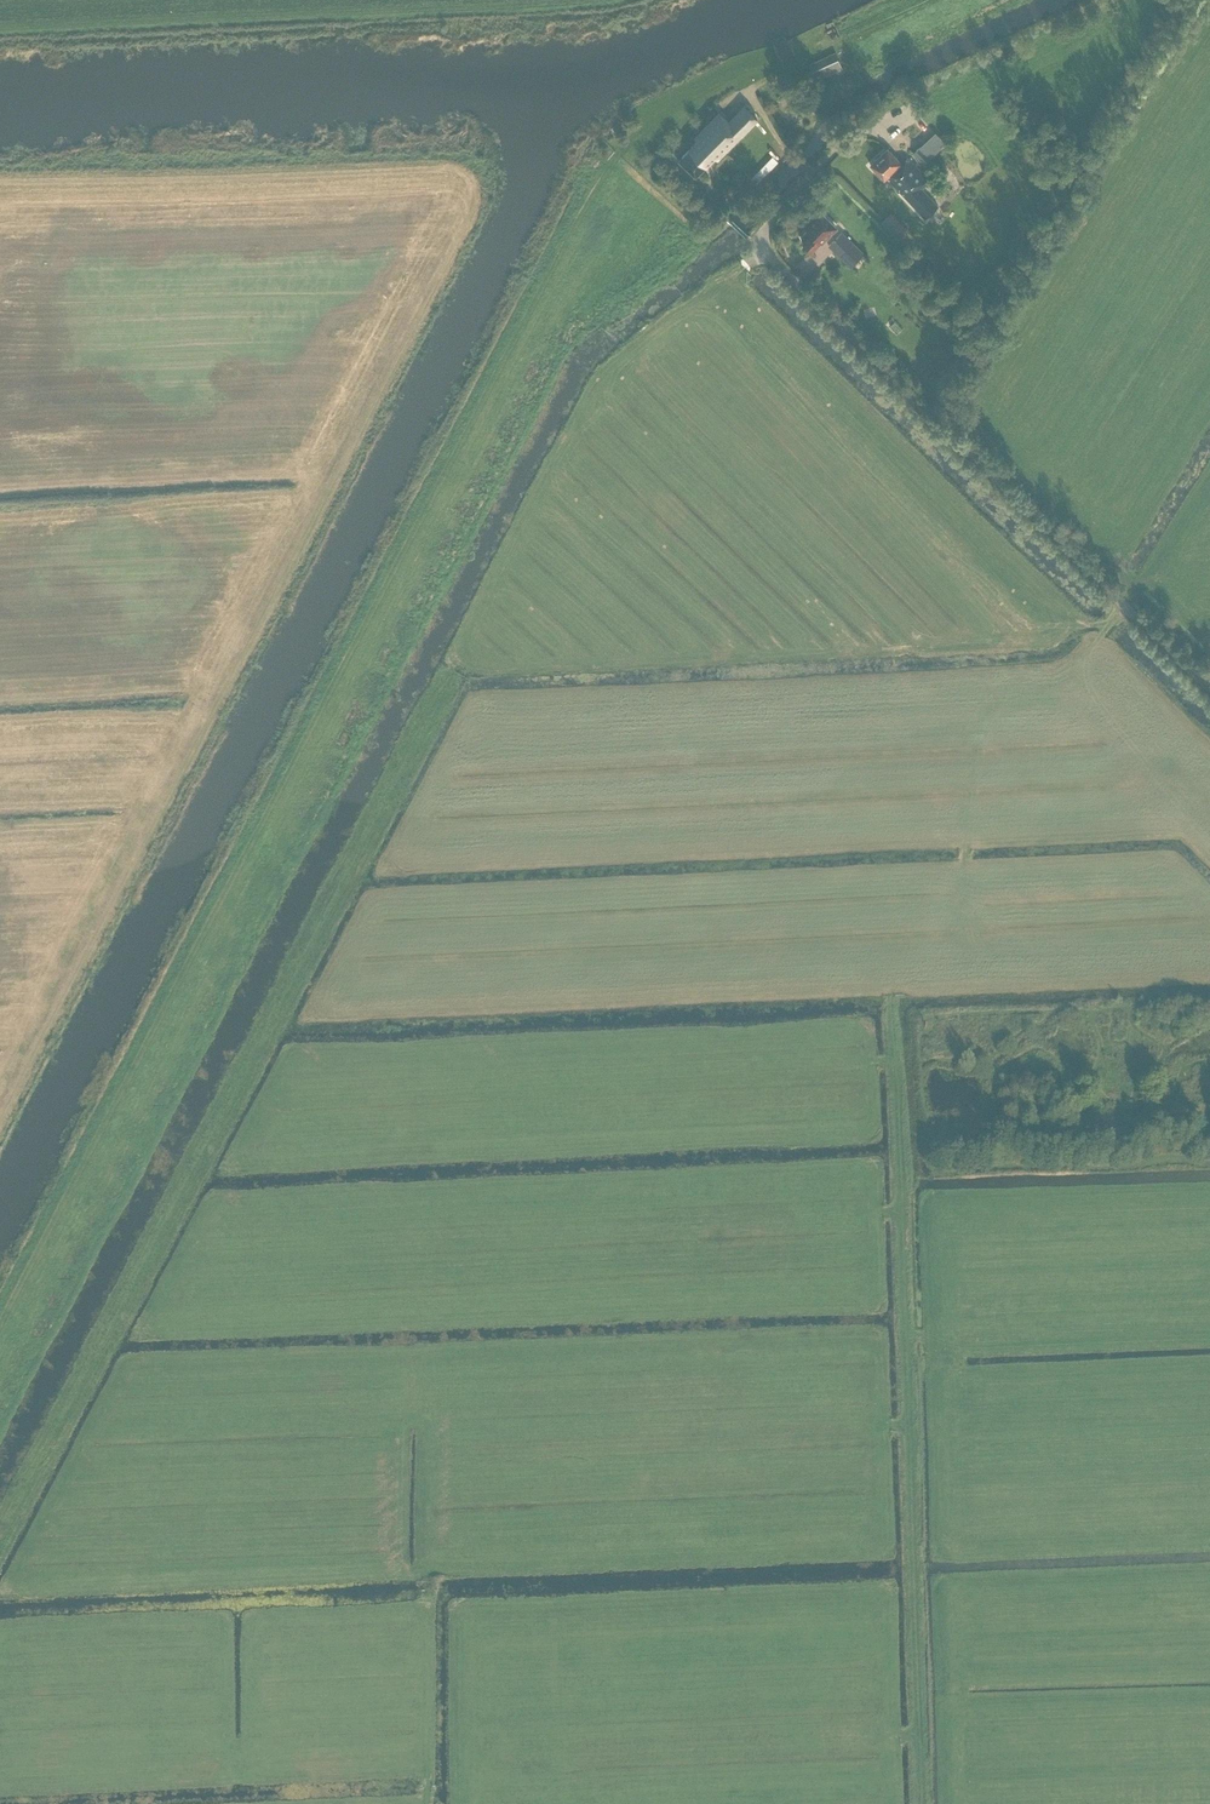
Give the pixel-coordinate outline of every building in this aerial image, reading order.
[(741,134),(757,118),(744,106),(729,122),(719,112),(695,137),(698,139),(679,159),(695,175),(715,156),(717,158),(741,134)] [(923,163),(930,157),(920,146),(913,152),(923,163)] [(901,163),(888,148),(870,164),(884,179),(887,177),(925,218),(938,206),(922,188),(930,180),(908,157),(901,163)] [(757,184),(779,161),(773,156),(751,178),(757,184)] [(823,241),(836,227),(818,210),(804,226),(807,229),(800,237),(803,241),(802,242),(811,250),(822,239),(823,241)] [(938,225),(945,219),(939,212),(931,219),(938,225)] [(897,240),(908,231),(901,223),(891,213),(881,222),(897,240)] [(850,266),(863,253),(843,233),(830,246),(850,266)]
